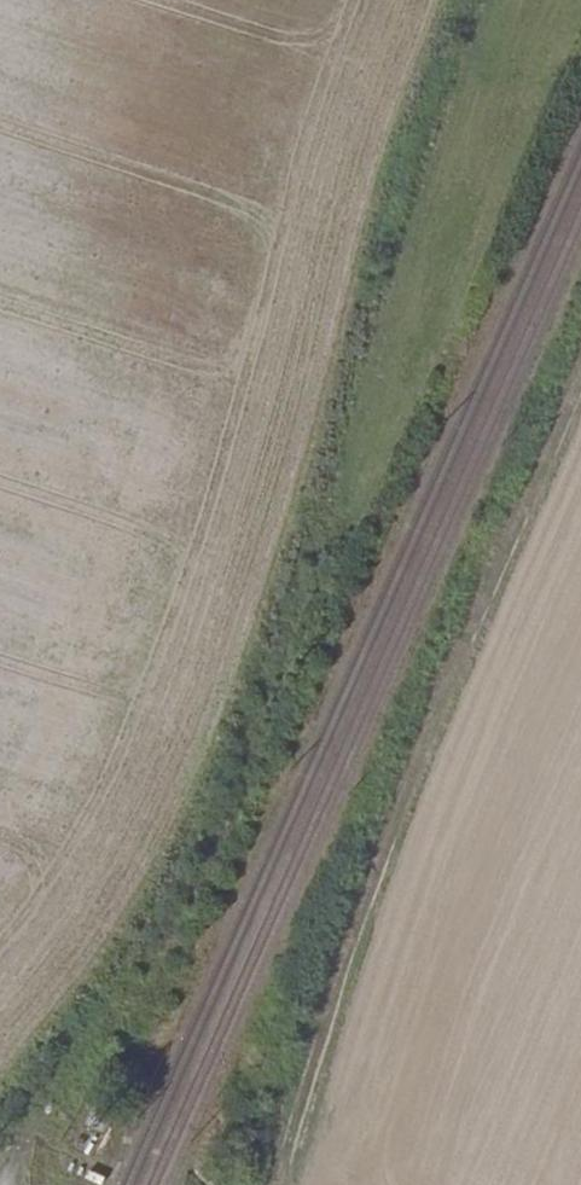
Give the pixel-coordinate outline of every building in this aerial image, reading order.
[(102,1134),(110,1118),(91,1109),(83,1125),(102,1134)]
